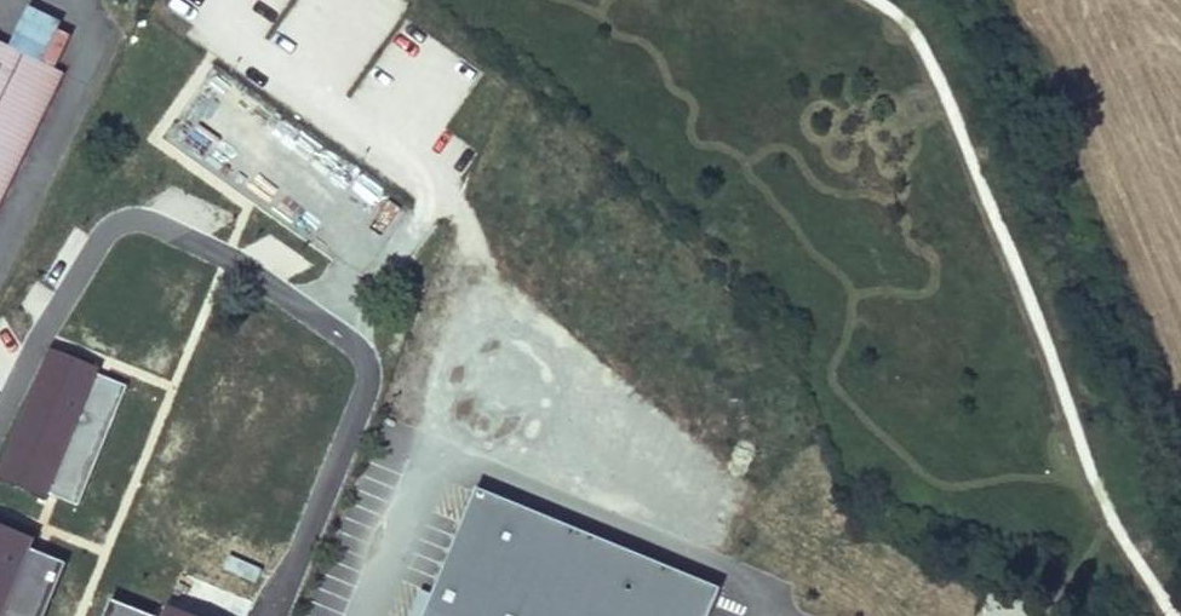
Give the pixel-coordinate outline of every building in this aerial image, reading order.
[(64,74),(0,43),(0,205),(64,74)] [(161,359),(143,370),(167,409),(185,398),(161,359)] [(122,383),(146,422),(167,409),(143,370),(122,383)] [(422,615),(703,615),(715,584),(477,484),(422,615)] [(63,551),(0,532),(0,615),(42,615),(63,551)]
